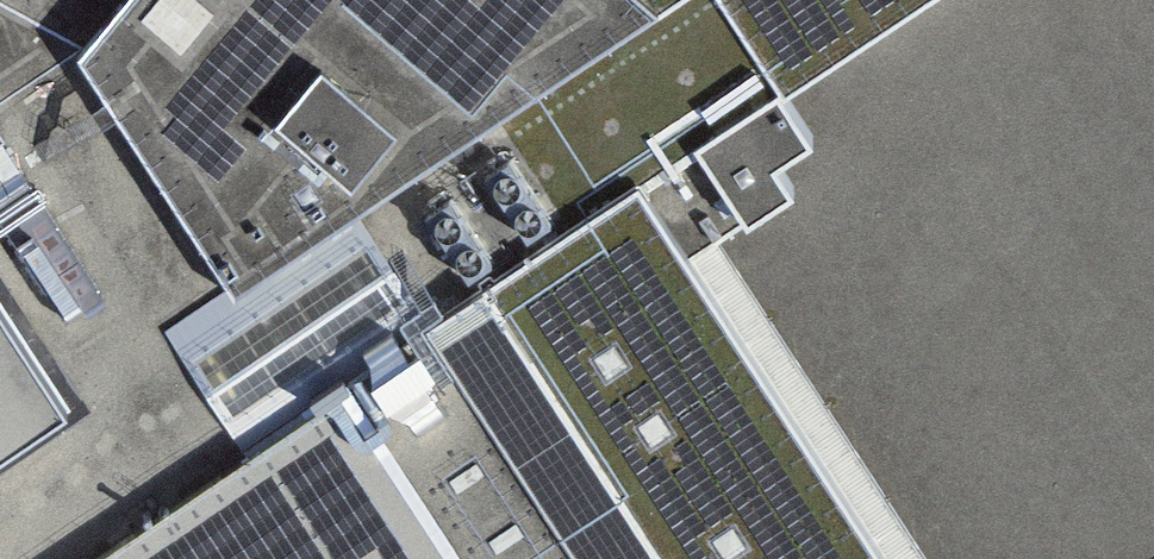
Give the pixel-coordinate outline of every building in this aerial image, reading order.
[(423,292),(367,195),(224,287),(53,17),(22,0),(0,0),(0,556),(423,292)] [(53,17),(224,287),(367,195),(651,19),(631,0),(22,0),(53,17)] [(870,0),(631,0),(651,19),(367,195),(423,292),(628,165),(870,0)] [(628,165),(875,558),(1153,558),(1153,0),(870,0),(628,165)] [(628,165),(423,292),(0,556),(0,558),(875,558),(628,165)]
